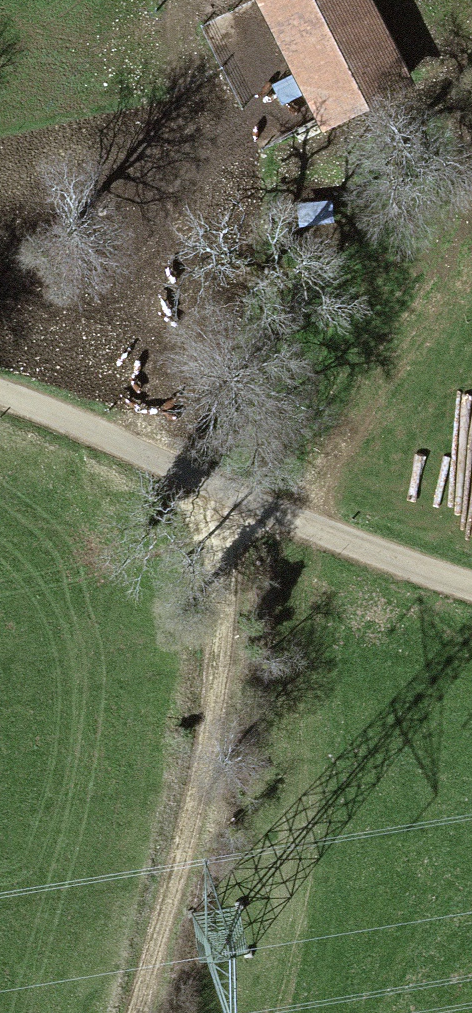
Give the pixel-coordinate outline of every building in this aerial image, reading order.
[(322,131),(419,84),(378,0),(257,0),(322,131)]
